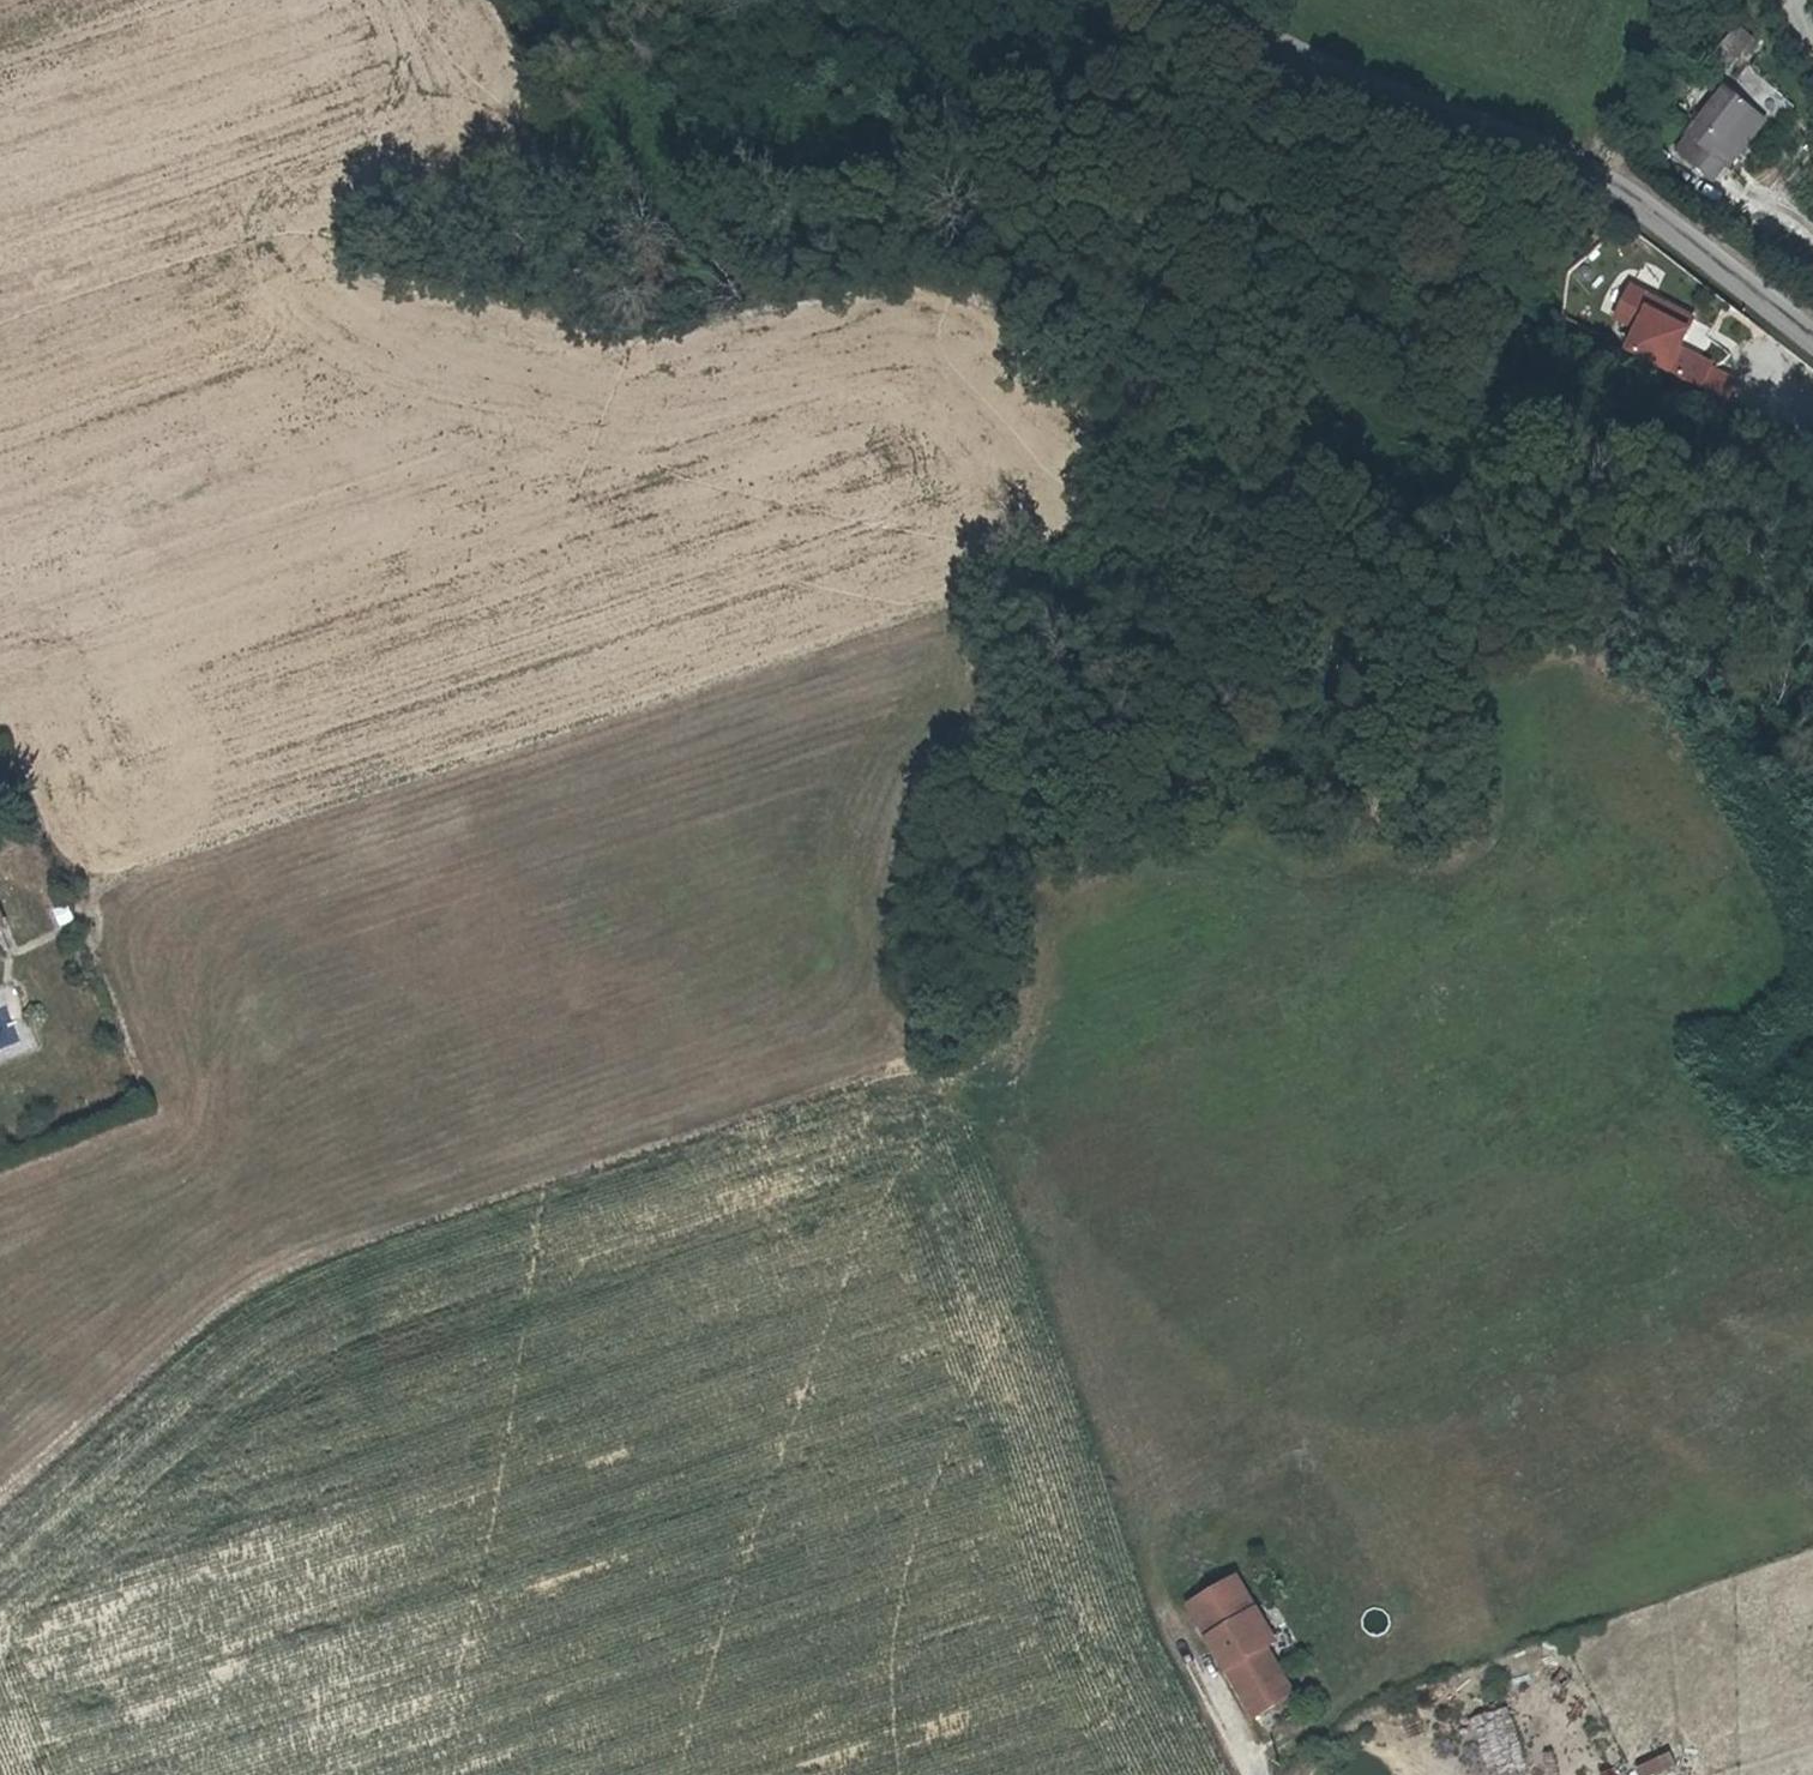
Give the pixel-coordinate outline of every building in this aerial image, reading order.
[(1756,45),(1745,29),(1714,55),(1725,70),(1756,45)] [(1690,131),(1701,140),(1686,156),(1713,177),(1727,161),(1717,151),(1752,110),(1729,87),(1690,131)] [(1674,315),(1679,304),(1630,281),(1616,311),(1640,322),(1629,344),(1703,379),(1714,356),(1681,341),(1690,323),(1674,315)] [(1696,311),(1679,304),(1674,315),(1690,323),(1696,311)] [(1712,393),(1731,397),(1736,370),(1717,366),(1712,393)] [(15,912),(0,870),(0,917),(15,912)] [(1276,1583),(1224,1602),(1269,1725),(1312,1709),(1293,1658),(1298,1657),(1284,1621),(1290,1620),(1276,1583)] [(1455,1722),(1460,1774),(1511,1774),(1505,1717),(1455,1722)] [(1637,1774),(1650,1774),(1674,1767),(1668,1751),(1633,1763),(1637,1774)]
